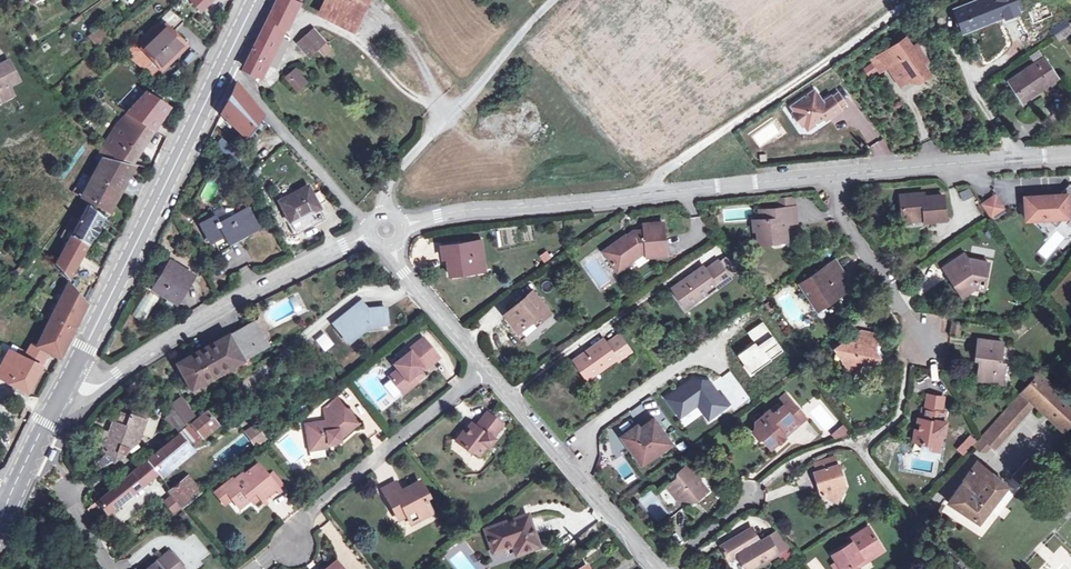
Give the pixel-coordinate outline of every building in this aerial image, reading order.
[(24,0),(23,0),(16,4),(20,10),(27,5),(24,0)] [(210,0),(191,0),(191,1),(189,2),(199,11),(210,0)] [(292,0),(276,0),(241,71),(253,81),(256,74),(279,26),(285,29),(298,3),(292,0)] [(369,0),(325,0),(319,13),(354,30),(369,0)] [(997,18),(990,0),(976,0),(953,9),(962,32),(997,18)] [(172,13),(169,10),(124,54),(150,75),(158,67),(159,69),(183,45),(171,32),(182,21),(172,13)] [(83,19),(81,16),(74,20),(76,24),(83,19)] [(1057,40),(1070,31),(1063,20),(1050,29),(1057,40)] [(279,26),(256,74),(263,77),(285,29),(279,26)] [(86,35),(96,47),(106,37),(97,27),(86,35)] [(314,29),(300,41),(305,48),(312,42),(317,48),(323,55),(330,49),(314,29)] [(888,63),(887,65),(900,84),(913,75),(921,76),(926,72),(920,62),(924,59),(915,45),(911,48),(904,38),(882,53),(888,63)] [(308,56),(317,48),(312,42),(305,48),(300,41),(297,44),(308,56)] [(862,58),(867,53),(864,49),(858,53),(862,58)] [(1035,62),(1007,81),(1021,102),(1046,86),(1057,78),(1042,57),(1041,58),(1037,51),(1030,56),(1035,62)] [(9,60),(0,64),(11,84),(20,79),(9,60)] [(0,64),(0,103),(13,96),(8,86),(11,84),(0,64)] [(299,81),(303,77),(295,69),(285,78),(288,81),(294,76),(299,81)] [(294,76),(288,81),(296,91),(304,84),(303,83),(305,80),(303,77),(299,81),(294,76)] [(243,136),(260,114),(236,83),(221,114),(243,136)] [(803,124),(807,130),(815,124),(822,119),(824,121),(839,110),(838,109),(831,99),(830,98),(822,104),(813,92),(791,108),(795,114),(795,117),(800,124),(803,124)] [(118,124),(103,146),(114,158),(131,163),(166,108),(145,94),(118,124)] [(831,99),(838,109),(844,105),(837,95),(831,99)] [(235,164),(242,156),(222,137),(226,131),(216,122),(208,140),(235,164)] [(873,157),(891,153),(887,139),(870,143),(873,157)] [(114,158),(103,146),(102,145),(96,157),(102,160),(112,162),(114,158)] [(102,160),(81,198),(107,212),(132,168),(112,162),(102,160)] [(1025,209),(1036,218),(1046,218),(1057,217),(1061,220),(1070,208),(1070,185),(1069,183),(1059,194),(1024,197),(1025,209)] [(289,222),(299,216),(300,219),(319,208),(308,187),(279,202),(289,222)] [(959,192),(962,200),(972,196),(969,188),(959,192)] [(923,194),(901,196),(902,219),(925,217),(925,220),(925,221),(945,219),(943,196),(923,197),(923,194)] [(779,208),(795,206),(794,197),(779,198),(779,208)] [(989,218),(1002,210),(994,197),(981,205),(989,218)] [(74,231),(68,242),(55,265),(69,280),(103,218),(88,206),(80,220),(72,216),(66,227),(74,231)] [(796,222),(795,206),(779,208),(759,209),(760,220),(753,220),(753,231),(758,231),(758,244),(772,242),(771,238),(786,237),(785,223),(796,222)] [(214,218),(200,226),(209,243),(213,241),(217,250),(228,244),(245,235),(257,228),(247,209),(218,225),(214,218)] [(1025,209),(1026,219),(1036,218),(1025,209)] [(1046,218),(1056,226),(1061,220),(1057,217),(1046,218)] [(645,251),(646,254),(646,257),(665,256),(663,223),(644,225),(645,231),(633,233),(626,238),(628,240),(622,244),(621,241),(619,240),(607,248),(612,256),(607,259),(616,272),(634,259),(632,257),(640,251),(645,251)] [(60,238),(68,242),(74,231),(66,227),(60,238)] [(460,269),(485,266),(481,240),(441,246),(442,259),(448,258),(450,276),(460,274),(460,269)] [(612,256),(607,248),(602,252),(607,259),(612,256)] [(632,257),(634,259),(641,254),(646,254),(645,251),(640,251),(632,257)] [(973,282),(985,285),(989,262),(967,258),(964,254),(947,265),(953,274),(948,277),(958,292),(973,282)] [(725,257),(718,262),(730,279),(737,274),(725,257)] [(158,296),(159,294),(162,295),(160,298),(176,308),(184,295),(181,293),(191,276),(176,268),(177,265),(167,259),(147,290),(158,296)] [(835,293),(837,296),(848,289),(841,278),(844,275),(835,261),(799,284),(814,306),(835,293)] [(730,279),(718,262),(706,271),(703,267),(676,286),(689,305),(716,286),(718,288),(730,279)] [(953,274),(947,265),(943,268),(948,277),(953,274)] [(9,351),(0,367),(0,379),(27,393),(48,353),(59,358),(87,302),(69,282),(36,345),(32,343),(24,359),(9,351)] [(973,282),(958,292),(962,296),(974,288),(983,291),(985,285),(973,282)] [(689,305),(676,286),(672,288),(685,308),(689,305)] [(512,308),(504,314),(505,316),(514,325),(511,327),(521,340),(552,314),(532,291),(523,298),(512,308)] [(835,293),(814,306),(817,310),(837,296),(835,293)] [(256,312),(262,309),(261,306),(263,305),(261,302),(254,306),(256,312)] [(369,311),(362,303),(336,325),(351,343),(371,326),(389,324),(387,309),(369,311)] [(951,333),(958,335),(960,322),(953,321),(951,333)] [(190,390),(192,390),(194,394),(202,389),(200,385),(228,369),(230,375),(250,363),(247,358),(266,347),(253,323),(176,366),(190,390)] [(324,332),(314,340),(324,352),(334,344),(324,332)] [(851,373),(866,362),(871,364),(879,358),(874,350),(877,336),(861,332),(835,349),(851,373)] [(577,358),(590,376),(615,358),(617,360),(630,350),(618,336),(606,344),(603,340),(577,358)] [(411,377),(418,371),(422,369),(424,371),(439,358),(423,339),(407,351),(409,352),(393,366),(397,370),(388,378),(402,395),(416,383),(415,382),(411,377)] [(976,359),(980,360),(978,380),(1001,383),(1004,363),(1000,362),(1002,343),(978,340),(976,359)] [(590,376),(577,358),(573,361),(586,379),(590,376)] [(422,376),(418,371),(411,377),(415,382),(422,376)] [(1022,392),(1034,404),(1064,431),(1070,424),(1070,404),(1039,374),(1022,392)] [(693,379),(667,396),(680,416),(699,404),(709,418),(727,406),(710,381),(693,379)] [(1034,404),(1022,392),(1006,410),(1018,421),(1034,404)] [(928,397),(925,409),(941,412),(943,399),(928,397)] [(772,438),(776,443),(785,436),(783,434),(798,422),(799,424),(807,418),(790,399),(773,414),(770,410),(761,417),(755,421),(755,429),(752,431),(759,439),(762,437),(767,443),(772,438)] [(172,406),(172,407),(183,423),(188,420),(192,417),(180,400),(172,406)] [(328,444),(335,443),(339,442),(339,439),(357,424),(337,400),(324,410),(326,421),(305,425),(308,446),(322,444),(327,440),(328,444)] [(183,423),(172,407),(164,422),(172,433),(185,425),(183,423)] [(214,407),(206,413),(214,423),(222,417),(214,407)] [(941,412),(925,409),(924,419),(921,419),(919,430),(915,429),(914,441),(924,443),(931,444),(931,440),(941,441),(942,432),(945,432),(947,421),(944,421),(946,412),(941,412)] [(1018,421),(1006,410),(988,429),(1001,440),(1018,421)] [(214,423),(206,413),(192,424),(202,439),(217,426),(214,423)] [(472,425),(467,431),(464,434),(462,433),(455,442),(470,453),(471,451),(478,456),(485,447),(487,449),(492,441),(491,440),(502,426),(486,413),(474,427),(472,425)] [(755,421),(761,417),(758,413),(753,418),(755,421)] [(105,454),(100,460),(105,465),(112,462),(113,461),(137,442),(144,421),(130,416),(125,414),(121,426),(111,423),(102,450),(105,454)] [(642,449),(649,458),(669,443),(653,420),(640,430),(637,426),(622,436),(635,454),(642,449)] [(254,423),(243,432),(255,447),(267,438),(254,423)] [(837,442),(850,432),(843,423),(831,433),(837,442)] [(1001,440),(988,429),(979,439),(972,446),(978,451),(986,452),(990,446),(993,449),(1001,440)] [(179,436),(96,502),(106,515),(157,473),(159,475),(168,468),(166,466),(177,457),(179,459),(189,451),(187,449),(189,448),(179,436)] [(772,438),(767,443),(771,448),(776,443),(772,438)] [(336,446),(335,443),(328,444),(327,440),(322,444),(308,446),(309,453),(324,450),(324,448),(336,446)] [(931,444),(924,443),(922,449),(939,451),(941,441),(931,440),(931,444)] [(642,449),(635,454),(642,463),(649,458),(642,449)] [(817,471),(836,465),(834,458),(815,465),(817,471)] [(1013,477),(1023,485),(1038,469),(1033,464),(1027,459),(1012,476),(1013,477)] [(948,502),(979,523),(1006,486),(977,462),(960,484),(948,502)] [(838,464),(836,465),(817,471),(814,472),(821,494),(838,502),(845,486),(838,464)] [(675,498),(686,500),(693,493),(697,498),(707,489),(687,465),(677,473),(677,479),(666,487),(675,498)] [(12,477),(4,466),(0,469),(0,486),(12,477)] [(207,466),(194,476),(203,489),(216,478),(207,466)] [(275,489),(266,478),(257,466),(243,477),(241,475),(223,490),(231,501),(238,510),(248,500),(255,494),(261,501),(275,489)] [(44,468),(39,474),(52,482),(56,476),(44,468)] [(275,489),(261,501),(264,505),(284,489),(272,473),(266,478),(275,489)] [(203,489),(194,476),(192,474),(169,492),(174,499),(170,502),(177,511),(204,489),(203,489)] [(419,482),(408,487),(410,491),(401,495),(399,492),(395,483),(382,490),(398,522),(406,518),(415,513),(419,520),(431,514),(422,497),(425,495),(419,482)] [(231,501),(223,490),(215,496),(223,506),(231,501)] [(255,494),(248,500),(254,507),(261,501),(255,494)] [(686,500),(675,498),(674,515),(686,506),(686,500)] [(109,517),(116,525),(137,507),(130,499),(109,517)] [(415,513),(406,518),(410,525),(419,520),(415,513)] [(493,553),(512,546),(515,555),(538,547),(527,516),(485,531),(493,553)] [(320,527),(329,540),(338,534),(330,521),(320,527)] [(857,534),(859,537),(852,542),(831,555),(836,562),(840,568),(859,568),(858,567),(856,563),(866,557),(868,561),(883,551),(867,527),(857,534)] [(752,528),(745,532),(753,546),(760,542),(752,528)] [(745,532),(721,546),(723,551),(722,552),(724,557),(726,556),(729,560),(738,555),(747,568),(750,568),(786,547),(777,532),(760,542),(753,546),(745,532)] [(859,537),(857,534),(850,538),(852,542),(859,537)] [(148,568),(182,568),(169,553),(148,568)] [(858,567),(868,561),(866,557),(856,563),(858,567)]
